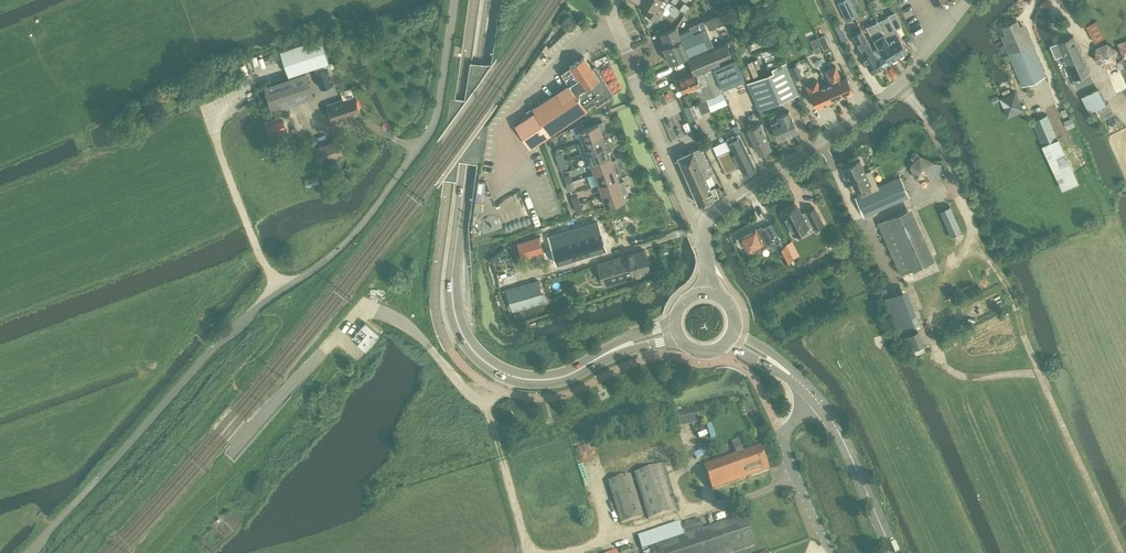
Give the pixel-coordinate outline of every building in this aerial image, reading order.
[(666,0),(641,0),(647,4),(643,10),(657,20),(664,9),(663,8),(668,1),(669,2),(666,0)] [(837,2),(846,21),(858,15),(851,0),(840,0),(837,2)] [(689,6),(684,2),(679,9),(685,13),(689,6)] [(884,34),(888,40),(897,56),(907,50),(892,29),(902,25),(894,11),(887,15),(888,16),(877,22),(884,34)] [(719,14),(706,20),(709,27),(722,21),(719,14)] [(676,26),(660,33),(664,41),(665,45),(705,28),(706,27),(703,20),(689,26),(690,28),(679,32),(676,26)] [(1002,26),(1006,35),(1002,36),(1004,40),(1002,41),(1005,47),(1008,54),(1009,54),(1022,86),(1045,76),(1025,27),(1020,29),(1017,20),(1002,26)] [(1096,20),(1086,25),(1094,42),(1105,36),(1096,20)] [(884,34),(877,22),(866,27),(872,39),(874,38),(879,46),(873,49),(883,65),(897,56),(888,40),(884,34)] [(665,45),(662,46),(666,54),(709,36),(706,27),(705,28),(665,45)] [(883,65),(873,49),(861,29),(853,34),(865,55),(862,56),(872,72),(883,65)] [(825,35),(818,37),(823,49),(830,47),(825,35)] [(1093,80),(1073,35),(1057,42),(1056,42),(1050,45),(1055,58),(1062,55),(1073,81),(1074,81),(1077,87),(1093,80)] [(320,36),(280,49),(280,50),(289,77),(306,71),(305,69),(313,66),(326,62),(328,61),(320,36)] [(709,36),(666,54),(669,62),(713,44),(709,36)] [(1116,43),(1123,59),(1125,57),(1125,40),(1116,43)] [(693,73),(677,80),(680,87),(682,93),(693,88),(698,100),(722,91),(712,68),(711,66),(720,63),(718,59),(731,53),(726,42),(687,58),(693,73)] [(1117,49),(1107,42),(1095,47),(1094,59),(1104,67),(1116,62),(1117,49)] [(535,111),(515,124),(530,146),(537,142),(559,127),(587,109),(586,107),(588,106),(595,102),(597,105),(613,94),(614,93),(609,86),(597,68),(596,67),(593,69),(584,56),(569,66),(577,78),(564,87),(533,107),(535,111)] [(326,62),(313,66),(320,86),(321,86),(321,87),(327,85),(327,84),(332,82),(326,62)] [(737,63),(716,73),(723,91),(746,82),(737,63)] [(747,81),(746,82),(747,84),(752,97),(758,110),(796,94),(793,87),(782,63),(778,64),(772,67),(773,70),(747,81)] [(836,65),(830,68),(843,96),(853,91),(852,87),(846,75),(841,78),(836,65)] [(828,68),(825,70),(830,82),(825,85),(832,100),(841,97),(843,96),(830,68),(828,68)] [(289,77),(264,85),(264,87),(272,111),(314,96),(311,87),(306,71),(289,77)] [(817,79),(805,84),(807,87),(816,108),(829,102),(832,100),(825,85),(821,86),(820,87),(817,79)] [(342,98),(326,104),(333,123),(361,113),(354,95),(353,95),(351,88),(340,91),(342,98)] [(1086,93),(1081,96),(1086,107),(1089,112),(1094,109),(1095,109),(1101,121),(1114,114),(1108,102),(1107,102),(1105,103),(1097,88),(1086,93)] [(692,102),(688,92),(682,95),(686,105),(692,102)] [(722,92),(705,98),(711,110),(727,104),(722,92)] [(1015,92),(1000,98),(1008,116),(1023,110),(1015,92)] [(696,102),(689,105),(695,118),(702,115),(696,102)] [(798,131),(789,111),(777,116),(779,120),(771,123),(779,139),(798,131)] [(1047,114),(1032,121),(1042,144),(1057,138),(1047,114)] [(285,118),(268,124),(273,139),(290,133),(285,118)] [(579,131),(582,141),(603,133),(601,129),(605,128),(602,121),(585,127),(583,123),(570,128),(572,134),(579,131)] [(771,147),(760,123),(747,128),(758,153),(771,147)] [(582,141),(586,152),(610,143),(608,137),(605,138),(603,133),(582,141)] [(731,148),(717,155),(726,173),(740,166),(742,172),(754,166),(739,133),(727,139),(731,148)] [(343,154),(338,140),(315,148),(320,162),(343,154)] [(586,152),(590,163),(611,155),(609,150),(612,149),(610,143),(586,152)] [(698,147),(693,149),(677,156),(698,204),(718,195),(714,186),(710,187),(705,176),(710,174),(706,166),(709,165),(701,147),(698,148),(698,147)] [(555,154),(558,162),(565,159),(562,152),(555,154)] [(915,162),(910,167),(916,179),(929,176),(931,173),(939,175),(941,163),(932,161),(920,155),(919,156),(916,153),(911,158),(915,162)] [(590,163),(594,173),(618,165),(616,158),(612,160),(611,155),(590,163)] [(565,159),(558,162),(561,169),(567,167),(565,159)] [(860,160),(842,168),(848,183),(846,184),(850,191),(851,190),(852,192),(858,189),(860,194),(878,186),(870,169),(865,172),(860,160)] [(594,173),(597,184),(618,177),(617,172),(620,171),(618,165),(594,173)] [(563,176),(566,183),(573,181),(570,173),(563,176)] [(860,194),(854,196),(864,217),(909,197),(900,176),(878,186),(860,194)] [(597,184),(601,195),(626,186),(623,180),(620,181),(618,177),(597,184)] [(575,188),(573,181),(566,183),(568,191),(575,188)] [(628,192),(626,186),(601,195),(605,206),(626,198),(624,193),(628,192)] [(571,197),(574,205),(580,202),(578,195),(571,197)] [(576,212),(583,210),(580,202),(574,205),(576,212)] [(814,228),(823,224),(814,208),(806,212),(801,215),(797,206),(782,214),(793,235),(808,227),(807,226),(812,224),(814,228)] [(902,211),(877,222),(900,274),(925,263),(902,211)] [(598,221),(549,236),(557,263),(606,249),(598,221)] [(740,236),(736,238),(741,247),(745,245),(748,251),(754,248),(755,250),(769,243),(771,248),(781,243),(776,234),(774,235),(772,231),(774,230),(771,224),(762,229),(761,227),(756,229),(755,228),(740,236)] [(543,251),(539,236),(517,243),(522,258),(543,251)] [(784,263),(793,258),(785,244),(776,249),(784,263)] [(633,276),(633,275),(651,270),(645,250),(598,263),(604,284),(633,276)] [(545,302),(538,279),(505,289),(512,312),(545,302)] [(906,289),(884,297),(888,308),(910,299),(906,289)] [(362,337),(358,342),(366,350),(379,333),(365,322),(361,326),(367,331),(362,337)] [(699,423),(696,408),(676,413),(679,428),(699,423)] [(731,442),(736,455),(704,466),(712,491),(769,470),(760,447),(744,453),(739,440),(731,442)] [(663,465),(634,474),(648,521),(677,512),(663,465)] [(608,482),(621,524),(643,517),(630,476),(608,482)] [(650,547),(651,552),(738,552),(755,547),(745,516),(703,530),(700,519),(681,526),(684,536),(650,547)]
